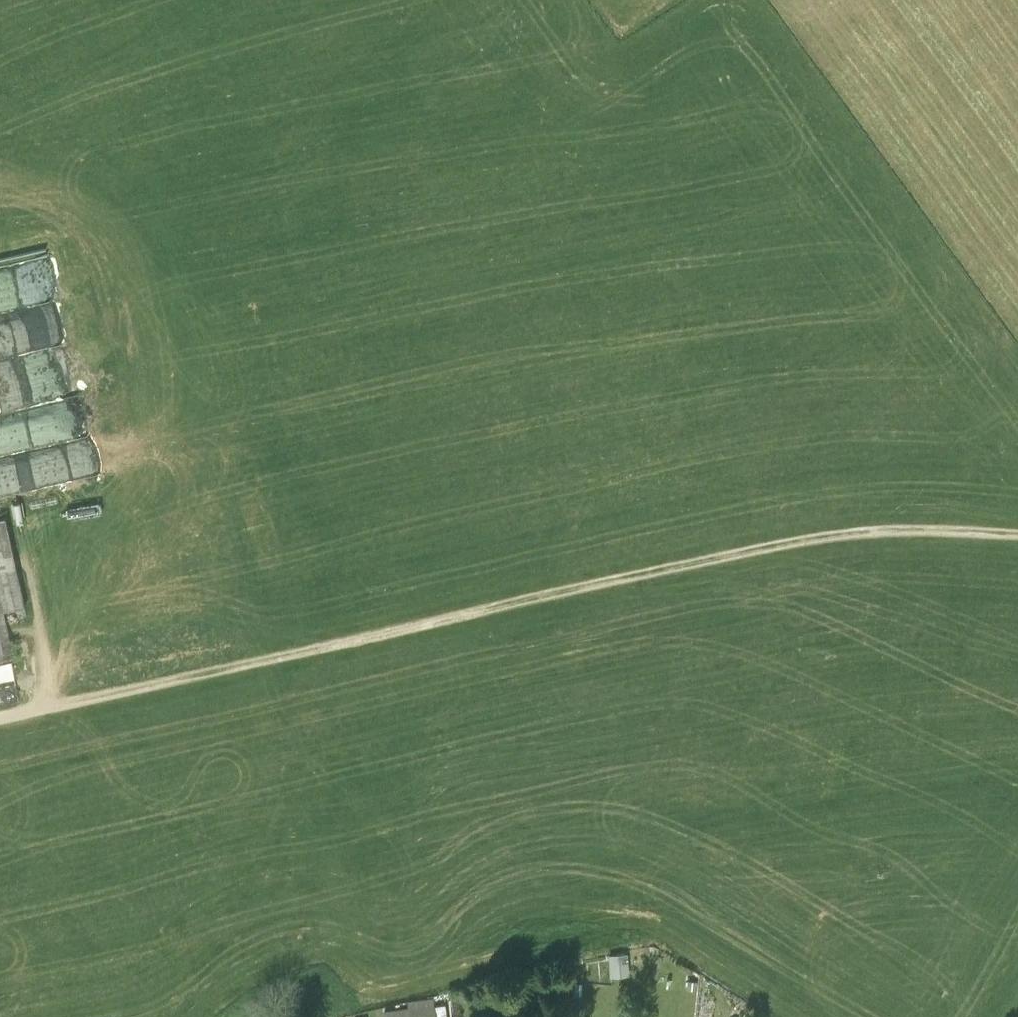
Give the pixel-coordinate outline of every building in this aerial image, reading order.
[(27,299),(50,298),(48,261),(25,262),(27,299)] [(14,655),(4,608),(27,603),(8,515),(0,517),(0,659),(14,655)] [(436,1002),(447,1001),(447,1005),(448,1016),(455,1016),(452,994),(435,997),(436,1002)] [(409,1003),(409,1010),(410,1016),(435,1016),(434,1007),(433,1003),(433,1001),(409,1003)] [(434,1007),(435,1016),(448,1016),(447,1005),(434,1007)]
